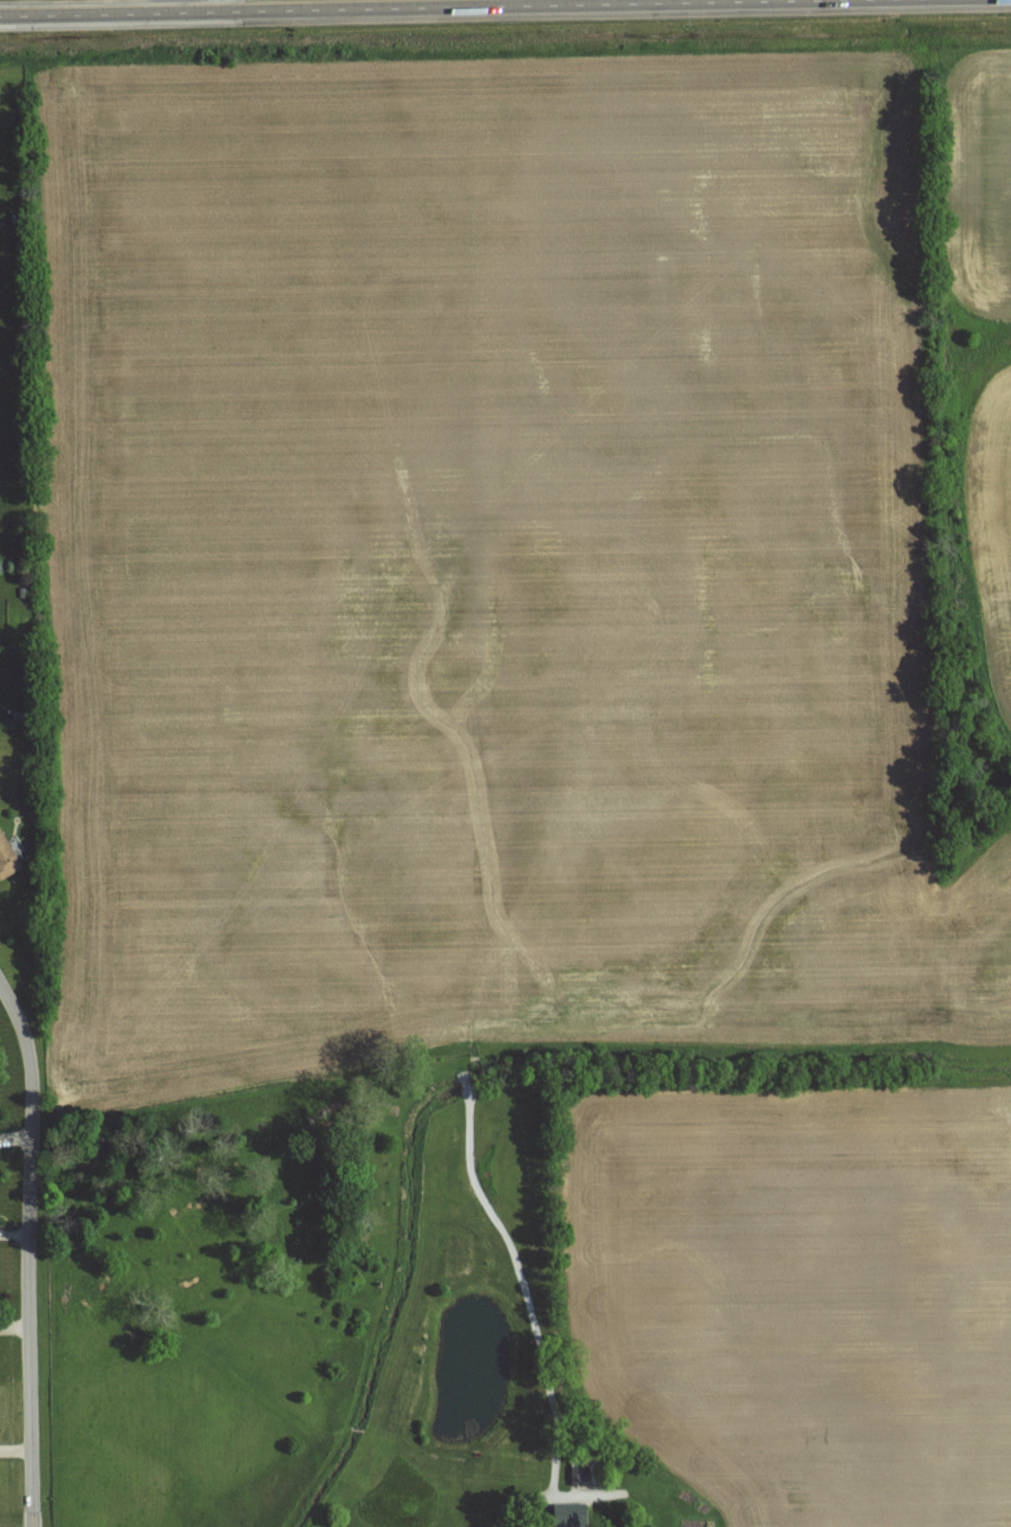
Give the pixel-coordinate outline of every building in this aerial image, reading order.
[(18,596),(17,587),(27,586),(27,596),(18,596)] [(12,722),(12,712),(26,712),(26,722),(12,722)] [(28,820),(28,811),(36,812),(35,820),(28,820)] [(1,879),(0,878),(0,822),(7,834),(13,831),(20,842),(15,847),(24,866),(1,879)] [(571,1484),(596,1483),(596,1466),(570,1467),(571,1484)] [(586,1503),(553,1504),(554,1526),(567,1526),(587,1526),(586,1503)]
